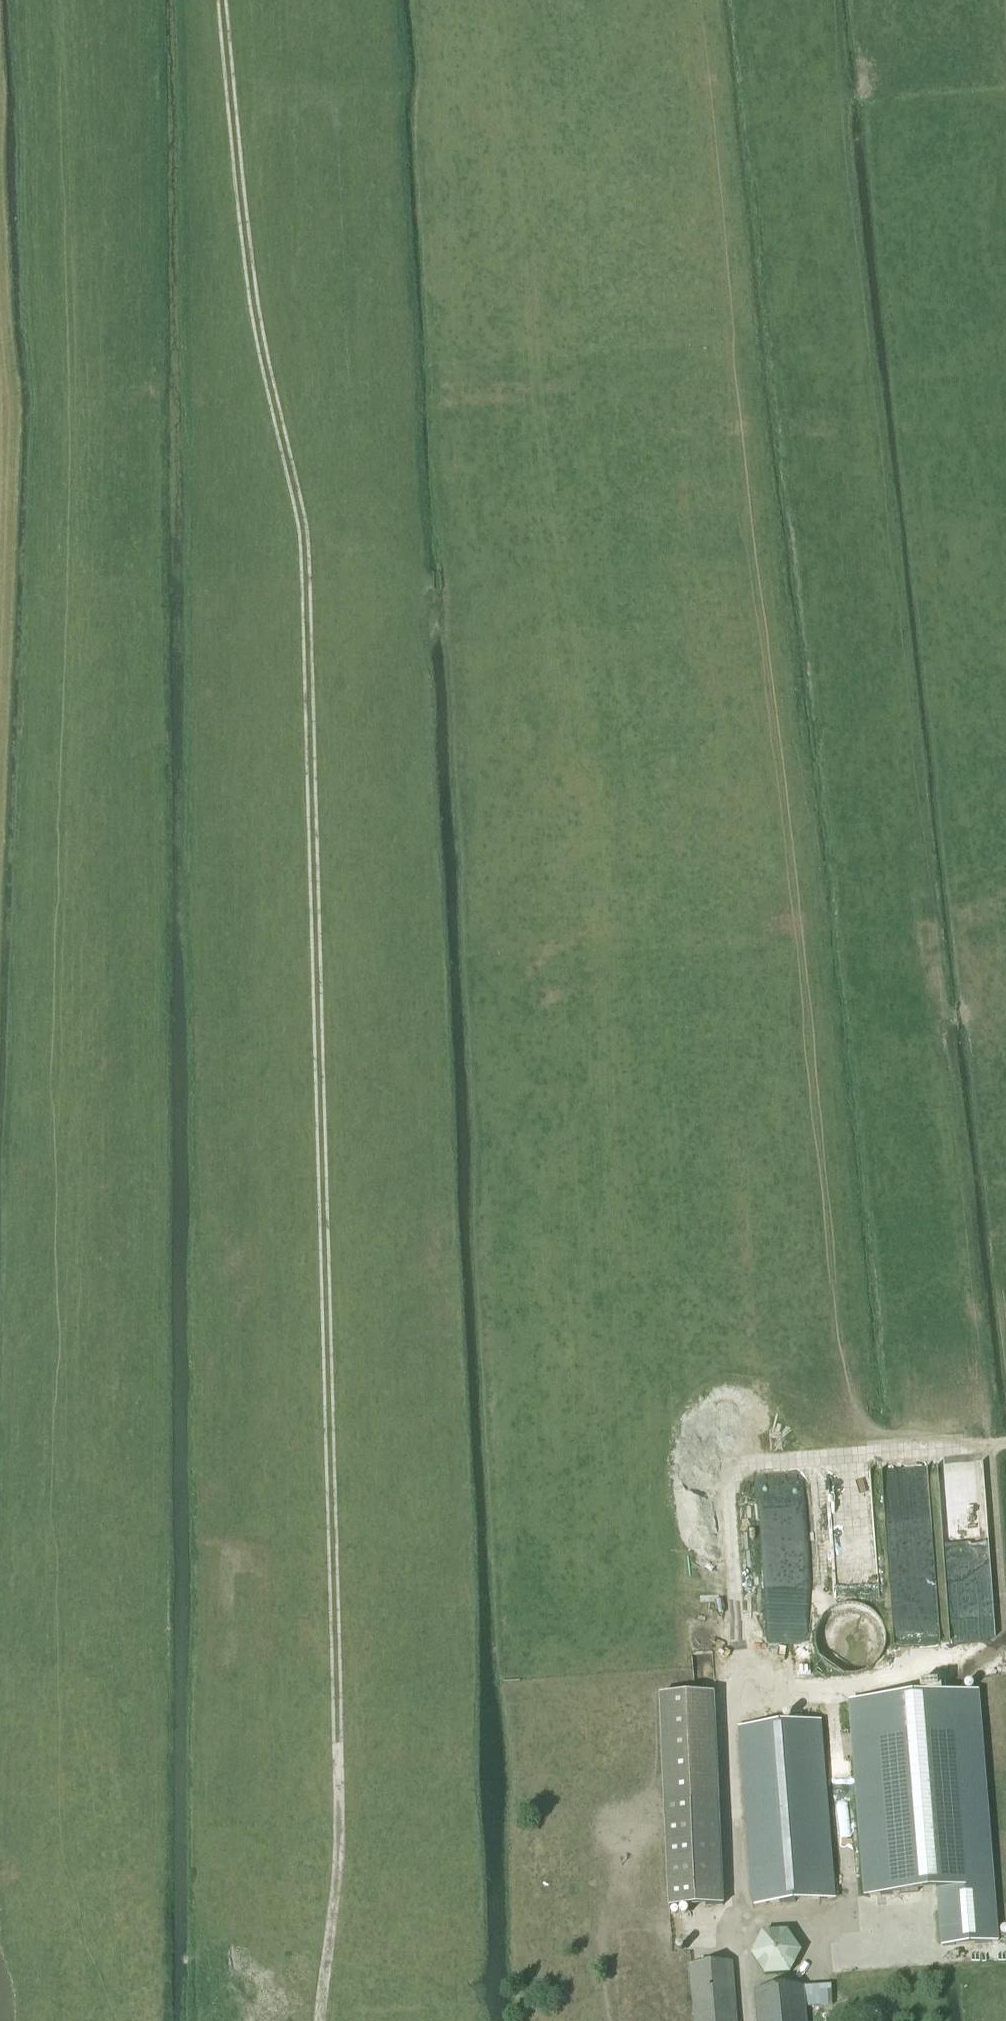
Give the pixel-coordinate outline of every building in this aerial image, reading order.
[(853,1703),(869,1896),(937,1890),(941,1946),(997,1942),(993,1885),(988,1885),(972,1693),(853,1703)] [(713,1695),(660,1698),(669,1909),(723,1906),(713,1695)] [(755,1905),(833,1898),(819,1722),(741,1728),(755,1905)] [(765,1976),(789,1974),(800,1953),(787,1933),(763,1934),(752,1956),(765,1976)] [(730,1963),(690,1967),(694,2020),(735,2020),(730,1963)] [(804,2008),(832,2006),(830,1986),(803,1988),(785,1989),(773,1989),(756,1991),(758,2020),(805,2020),(804,2008)]
